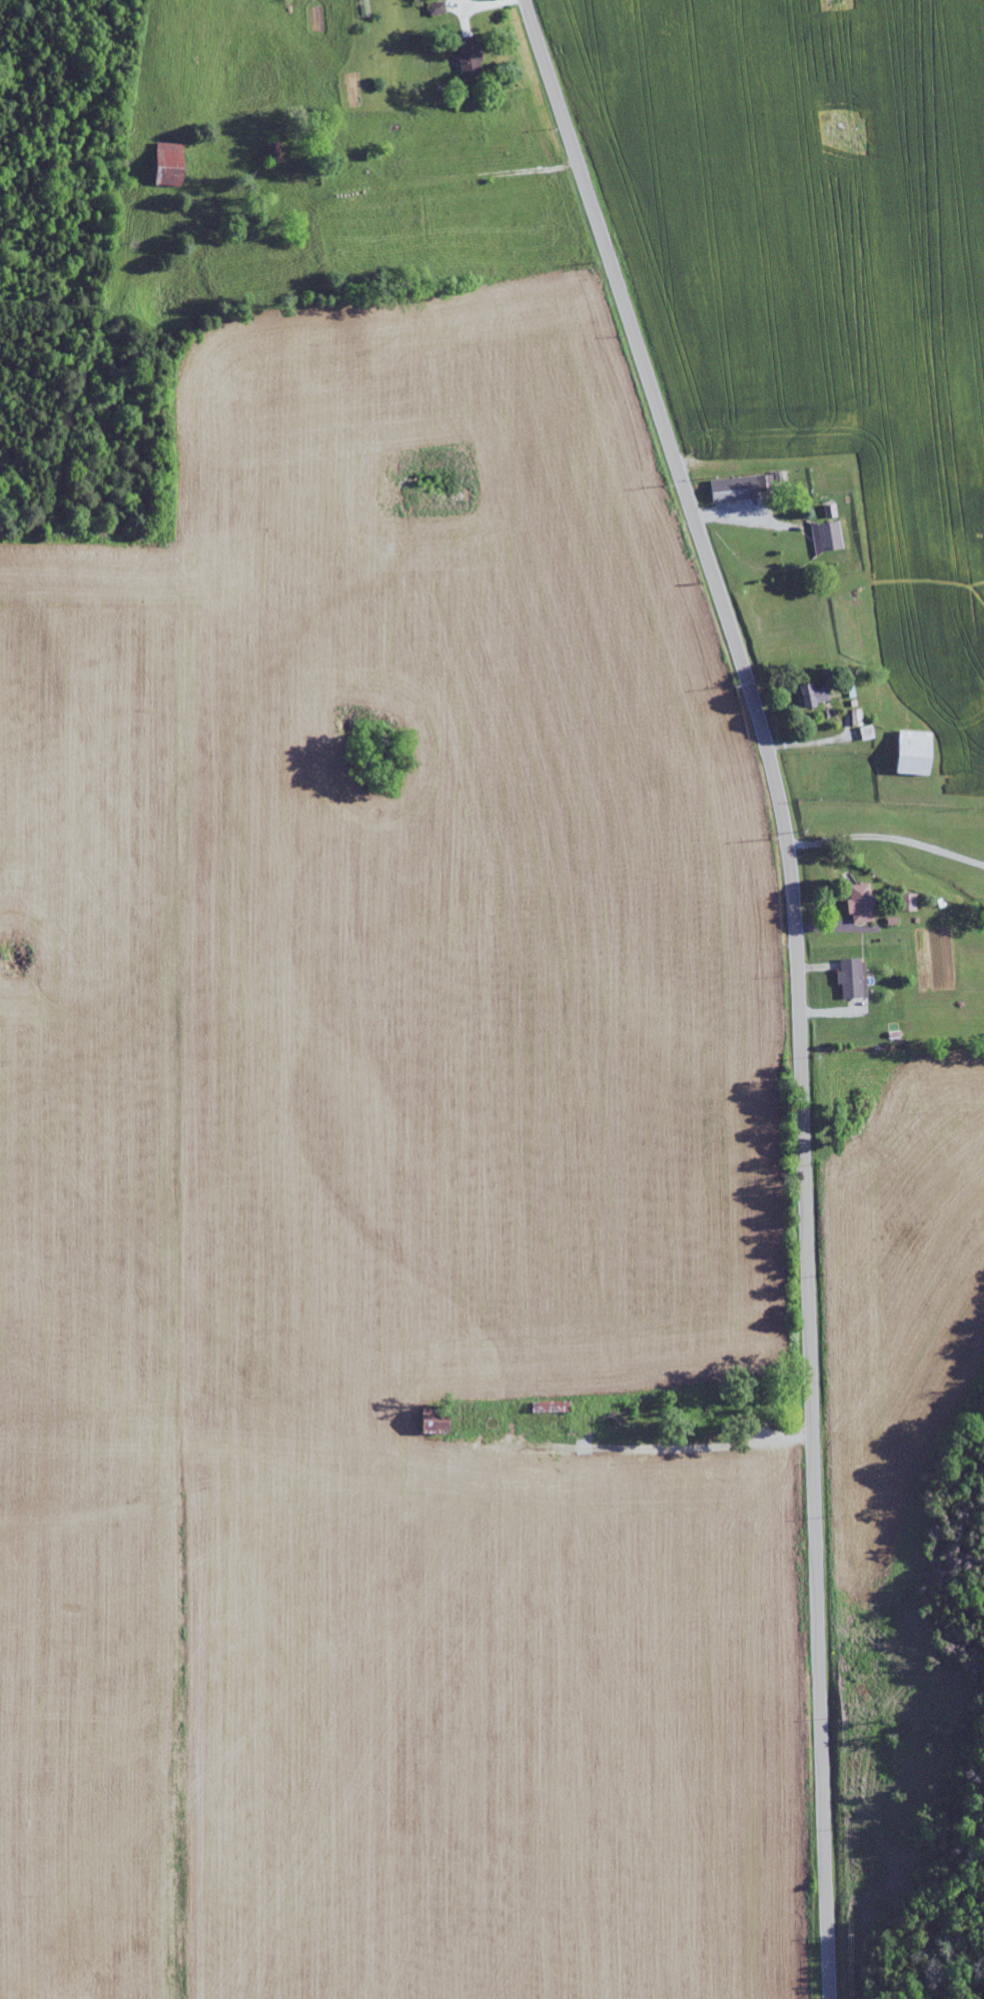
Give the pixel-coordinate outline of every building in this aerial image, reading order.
[(447,11),(443,1),(428,6),(432,16),(447,11)] [(465,81),(486,76),(478,36),(456,40),(465,81)] [(157,186),(185,187),(185,144),(158,144),(157,186)] [(271,160),(282,160),(281,144),(270,144),(271,160)] [(761,498),(760,492),(778,490),(776,474),(712,482),(714,504),(761,498)] [(825,503),(827,519),(837,518),(835,502),(825,503)] [(844,550),(840,522),(812,526),(817,554),(844,550)] [(800,688),(806,709),(832,702),(826,681),(800,688)] [(933,733),(900,732),(899,776),(932,777),(933,733)] [(849,885),(850,915),(853,915),(854,923),(874,922),(872,883),(849,885)] [(918,911),(918,894),(901,894),(902,912),(918,911)] [(842,999),(867,998),(865,958),(840,959),(841,971),(837,971),(838,985),(842,985),(842,999)] [(451,1434),(452,1411),(424,1410),(423,1433),(451,1434)]
